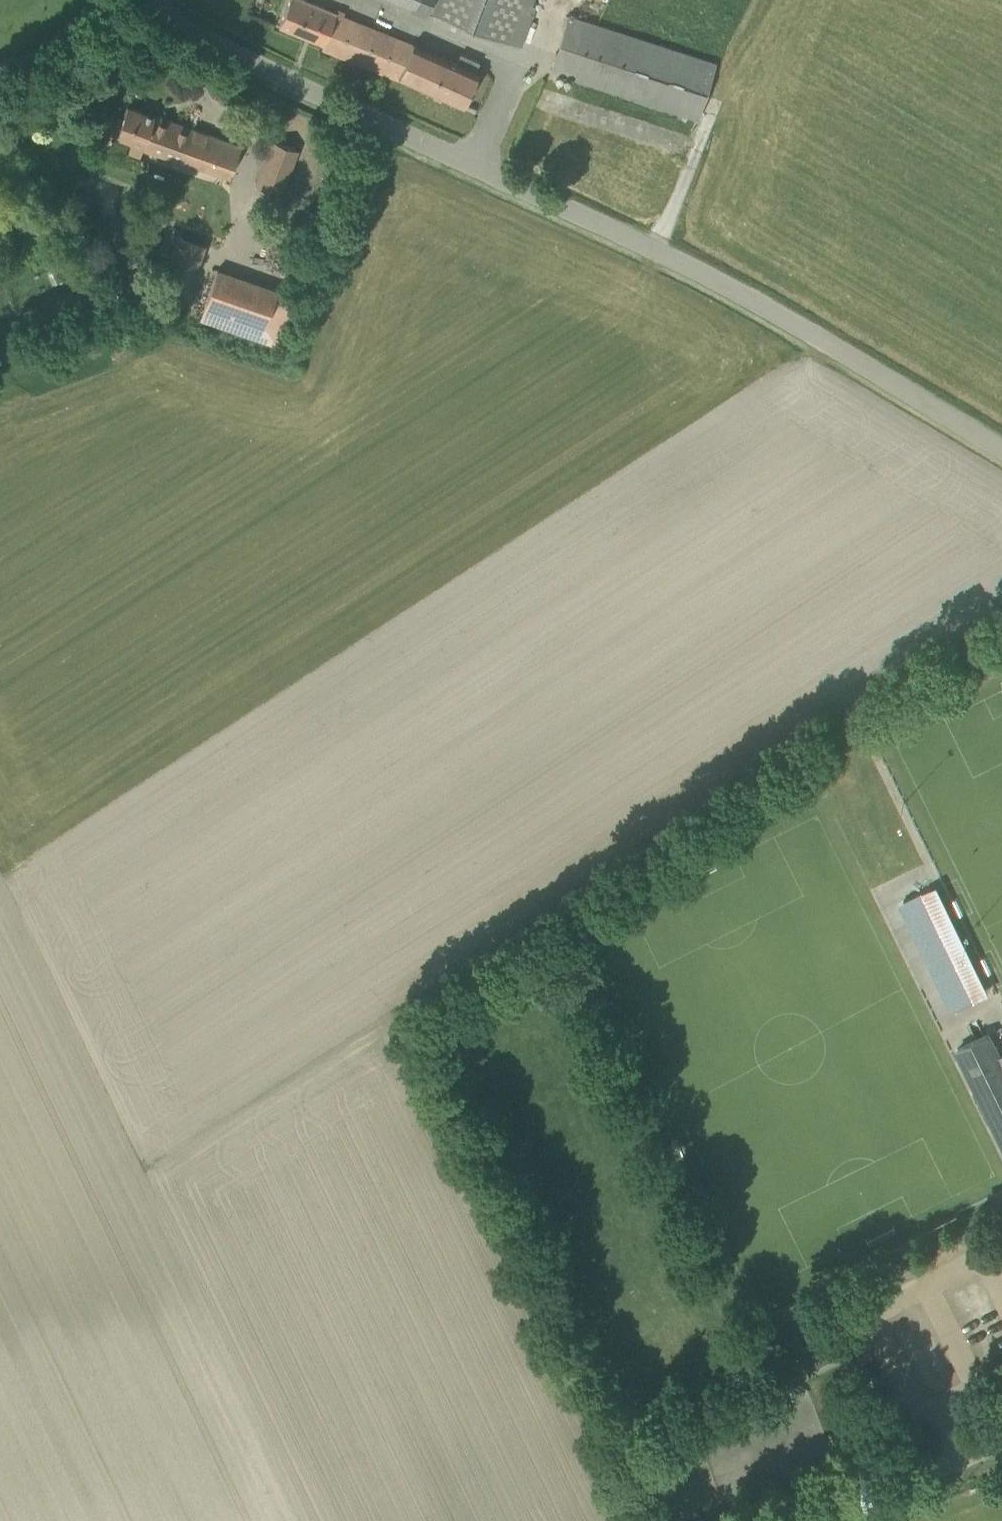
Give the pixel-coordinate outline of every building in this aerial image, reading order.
[(393,77),(408,42),(344,13),(344,11),(337,8),(336,10),(313,0),(290,0),(279,27),(323,45),(322,48),(393,77)] [(424,14),(425,11),(430,0),(387,0),(424,14)] [(535,5),(531,4),(532,0),(430,0),(425,11),(424,14),(427,15),(429,11),(520,45),(535,5)] [(568,14),(556,51),(550,70),(698,118),(717,62),(568,14)] [(408,42),(393,77),(398,79),(399,77),(464,106),(479,73),(475,71),(479,62),(460,53),(456,63),(408,42)] [(142,148),(229,179),(241,146),(127,106),(116,135),(131,140),(128,150),(140,155),(142,148)] [(272,140),(255,185),(280,194),(297,149),(272,140)] [(310,209),(305,223),(315,227),(320,212),(310,209)] [(157,284),(184,293),(202,244),(175,234),(157,284)] [(277,288),(215,269),(203,308),(265,327),(277,288)] [(957,1010),(975,1001),(922,892),(904,900),(957,1010)] [(989,1033),(957,1049),(1001,1142),(1001,1060),(989,1033)]
